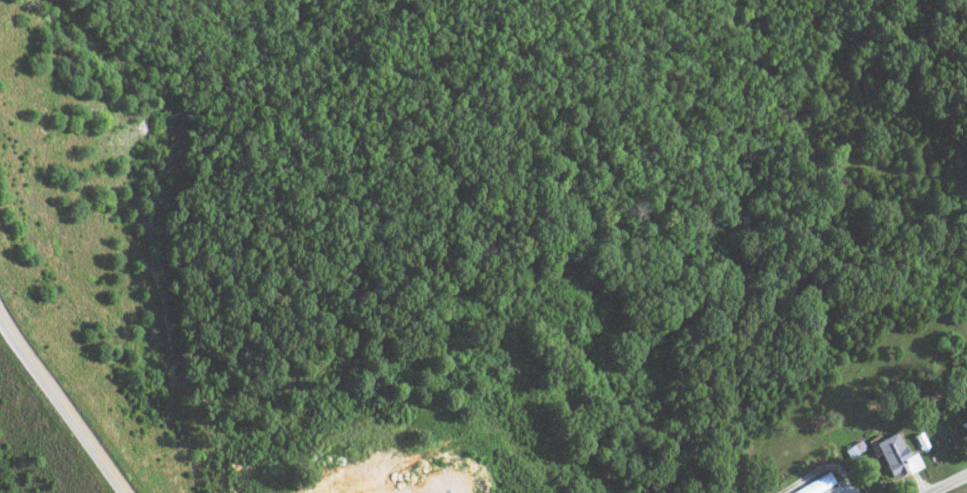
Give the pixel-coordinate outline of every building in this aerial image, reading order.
[(922,466),(915,453),(907,457),(895,432),(873,443),(892,481),(922,466)] [(913,435),(920,451),(927,448),(920,432),(913,435)] [(828,473),(792,492),(820,492),(835,485),(828,473)]
